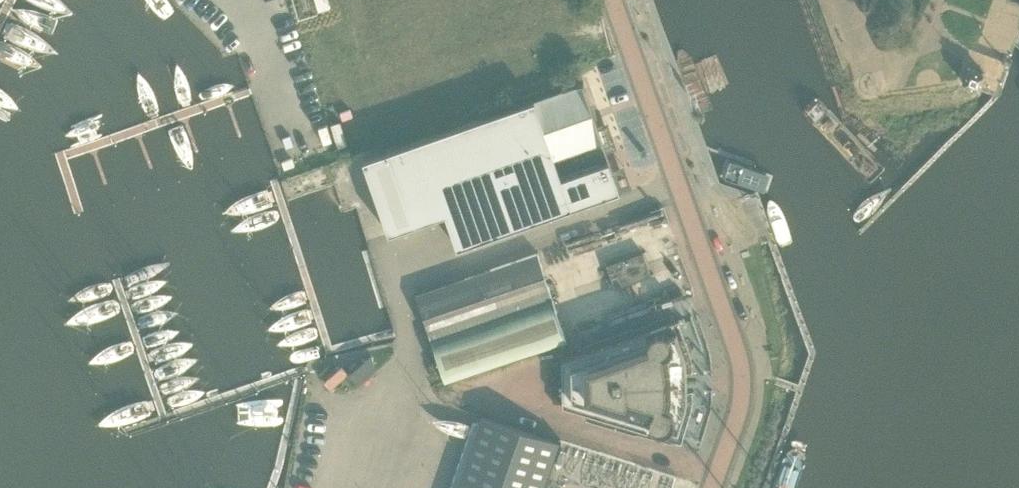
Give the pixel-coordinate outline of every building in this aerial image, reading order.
[(979,86),(984,72),(968,66),(963,81),(979,87),(979,86)] [(554,157),(602,140),(582,82),(388,151),(363,160),(388,233),(445,213),(457,247),(620,190),(609,160),(561,177),(554,157)] [(334,176),(330,164),(299,175),(303,187),(334,176)] [(649,274),(641,251),(605,264),(613,287),(649,274)] [(566,339),(536,252),(490,268),(415,292),(445,380),(566,339)] [(690,353),(679,319),(562,360),(563,405),(681,440),(692,406),(693,398),(693,389),(687,389),(687,370),(692,370),(692,361),(690,353)] [(558,441),(483,415),(457,487),(542,487),(558,441)]
